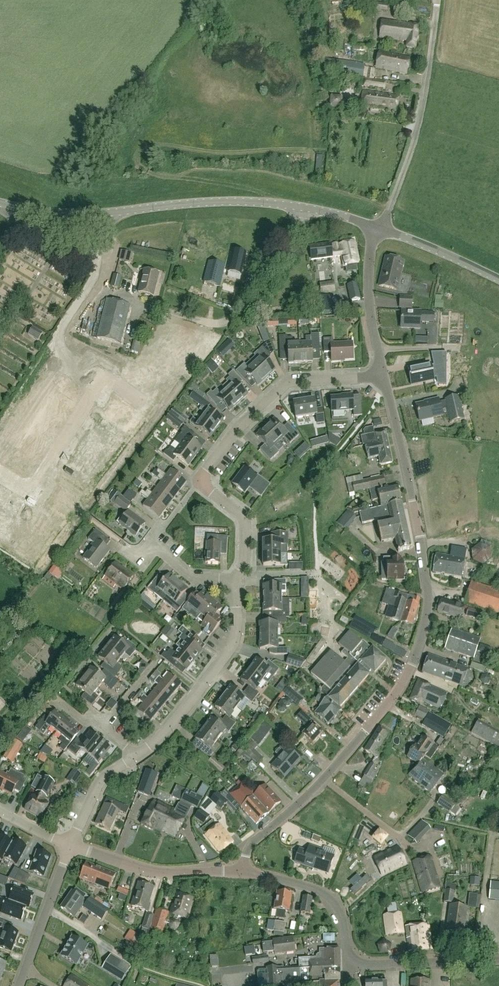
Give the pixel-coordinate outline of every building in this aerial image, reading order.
[(388,4),(375,2),(373,11),(381,12),(381,11),(387,12),(388,4)] [(407,55),(407,48),(415,49),(418,26),(381,21),(379,38),(407,42),(406,47),(404,46),(403,54),(407,55)] [(403,54),(402,57),(379,52),(376,68),(406,74),(409,58),(406,58),(407,55),(403,54)] [(336,62),(327,61),(325,72),(335,73),(336,62)] [(349,64),(347,76),(365,78),(367,67),(349,64)] [(372,81),(363,80),(360,79),(359,86),(363,87),(378,89),(379,82),(372,81)] [(363,92),(361,105),(388,108),(387,111),(396,112),(397,112),(399,97),(363,92)] [(341,98),(331,97),(330,107),(340,108),(341,98)] [(354,241),(340,244),(339,243),(333,244),(334,251),(331,251),(330,244),(310,247),(311,259),(332,257),(338,256),(341,255),(344,267),(359,264),(354,241)] [(228,273),(240,276),(245,255),(233,252),(228,273)] [(403,261),(385,257),(378,286),(396,291),(403,261)] [(224,267),(208,263),(203,283),(219,287),(224,267)] [(115,283),(123,283),(124,271),(116,270),(115,283)] [(137,293),(153,297),(159,274),(143,270),(137,293)] [(357,283),(347,285),(350,301),(360,299),(357,283)] [(328,295),(317,297),(321,314),(332,312),(328,295)] [(399,308),(411,309),(411,298),(400,297),(399,308)] [(106,300),(96,339),(120,345),(129,306),(106,300)] [(401,312),(400,328),(419,329),(420,323),(434,323),(434,313),(401,312)] [(42,334),(31,327),(27,335),(37,342),(42,334)] [(144,347),(144,336),(136,335),(136,341),(129,341),(129,346),(144,347)] [(299,344),(300,364),(306,364),(306,363),(312,363),(311,349),(317,349),(316,335),(310,335),(310,337),(305,337),(305,343),(299,344)] [(274,336),(268,338),(272,349),(278,347),(274,336)] [(300,364),(299,344),(292,344),(292,338),(286,339),(286,336),(278,337),(279,351),(287,351),(288,364),(294,364),(300,364)] [(353,360),(352,343),(333,344),(332,339),(323,339),(323,353),(330,353),(331,362),(340,362),(340,361),(353,360)] [(254,357),(250,361),(266,378),(274,370),(265,360),(270,356),(261,348),(253,355),(254,357)] [(431,358),(433,365),(447,362),(446,355),(431,358)] [(244,364),(240,368),(235,372),(244,381),(248,377),(257,386),(266,378),(250,361),(245,366),(244,364)] [(344,374),(351,372),(348,362),(341,364),(344,374)] [(436,374),(433,375),(431,365),(407,370),(410,385),(437,379),(436,374)] [(225,381),(227,383),(222,387),(238,404),(247,396),(238,386),(242,382),(232,372),(228,376),(229,377),(225,381)] [(201,387),(203,384),(194,379),(187,390),(202,399),(207,390),(201,387)] [(64,384),(58,393),(74,404),(80,394),(64,384)] [(206,395),(216,406),(220,402),(226,409),(229,412),(238,404),(222,387),(222,388),(218,392),(216,390),(212,394),(210,392),(206,395)] [(353,404),(352,395),(344,396),(344,397),(330,398),(331,412),(353,411),(353,417),(361,417),(360,404),(353,404)] [(420,422),(442,417),(441,410),(447,409),(450,423),(464,420),(458,397),(445,400),(446,402),(440,403),(439,399),(429,401),(430,403),(425,404),(424,404),(416,406),(420,422)] [(317,424),(324,423),(322,409),(315,410),(314,400),(293,404),(295,419),(316,416),(317,424)] [(201,419),(216,429),(222,421),(202,406),(199,410),(205,414),(201,419)] [(177,420),(183,424),(187,419),(173,408),(168,413),(177,420)] [(179,429),(183,424),(177,420),(168,413),(165,418),(179,429)] [(216,429),(201,419),(198,423),(192,419),(189,423),(209,438),(216,429)] [(380,419),(372,421),(374,428),(382,426),(380,419)] [(270,422),(264,427),(278,442),(283,438),(289,444),(298,436),(287,424),(282,429),(274,420),(271,422),(270,422)] [(181,431),(181,434),(174,443),(179,446),(195,458),(201,449),(190,440),(194,435),(184,427),(181,431)] [(278,442),(264,427),(258,433),(259,434),(256,436),(264,445),(259,450),(270,461),(279,453),(273,447),(278,442)] [(364,445),(386,440),(385,432),(384,431),(362,436),(364,445)] [(32,433),(26,442),(42,452),(48,443),(32,433)] [(86,433),(79,443),(98,458),(105,448),(86,433)] [(386,440),(364,445),(367,460),(378,457),(379,459),(380,466),(392,464),(386,440)] [(26,442),(20,451),(36,461),(42,452),(26,442)] [(169,449),(167,451),(165,452),(163,455),(173,462),(176,458),(188,467),(195,458),(179,446),(175,451),(172,448),(169,449)] [(67,465),(64,470),(83,484),(87,480),(67,465)] [(244,494),(248,488),(261,498),(270,485),(257,476),(256,477),(244,468),(232,484),(244,494)] [(155,473),(179,491),(186,482),(171,470),(166,476),(158,470),(155,473)] [(179,491),(155,473),(153,472),(151,475),(161,482),(157,488),(173,500),(179,491)] [(367,481),(363,482),(361,476),(350,478),(352,484),(346,485),(348,494),(354,493),(369,490),(367,481)] [(380,508),(401,504),(397,486),(387,489),(386,486),(385,486),(383,477),(367,481),(369,490),(376,488),(380,508)] [(138,489),(142,484),(136,480),(133,485),(138,489)] [(173,500),(157,488),(152,494),(147,490),(145,493),(166,509),(173,500)] [(125,513),(130,506),(128,504),(129,503),(120,496),(111,489),(105,497),(108,499),(107,500),(113,505),(114,504),(125,513)] [(166,509),(145,493),(142,491),(139,494),(147,500),(143,507),(159,519),(166,509)] [(401,504),(380,508),(359,513),(361,524),(390,518),(391,522),(377,525),(380,543),(394,540),(397,553),(411,551),(401,504)] [(351,515),(349,513),(346,511),(336,523),(338,525),(345,531),(355,519),(351,515)] [(119,525),(135,537),(145,524),(128,512),(119,525)] [(165,539),(170,531),(165,528),(160,536),(165,539)] [(83,559),(95,569),(109,551),(105,548),(110,542),(95,530),(88,540),(93,544),(89,549),(90,550),(83,559)] [(287,554),(287,546),(287,534),(271,534),(271,541),(262,541),(263,554),(287,554)] [(216,543),(206,543),(205,563),(219,564),(220,549),(226,549),(227,537),(216,536),(216,543)] [(455,542),(454,548),(468,551),(469,545),(455,542)] [(491,559),(490,548),(480,544),(471,551),(472,562),(482,566),(491,559)] [(287,554),(263,554),(263,566),(287,566),(287,554)] [(432,573),(461,578),(464,560),(435,555),(432,573)] [(400,561),(392,561),(392,558),(382,559),(383,562),(380,562),(381,581),(403,581),(403,577),(405,577),(404,567),(402,567),(402,564),(400,564),(400,561)] [(60,571),(64,567),(58,561),(54,565),(60,571)] [(114,564),(105,576),(102,581),(113,589),(115,587),(121,591),(122,591),(133,578),(114,564)] [(53,566),(48,573),(57,579),(61,574),(58,571),(59,570),(53,566)] [(222,568),(217,570),(220,579),(225,576),(222,568)] [(167,594),(178,582),(169,575),(161,584),(156,580),(148,590),(157,597),(162,601),(167,594)] [(263,599),(281,599),(281,586),(286,586),(285,581),(273,581),(273,586),(263,586),(263,599)] [(187,590),(178,582),(167,594),(162,601),(168,606),(176,613),(184,603),(180,599),(187,590)] [(470,582),(464,603),(498,614),(498,610),(498,592),(470,582)] [(400,623),(408,597),(386,590),(381,604),(393,608),(389,619),(400,623)] [(204,611),(212,601),(202,593),(200,596),(195,593),(189,600),(181,610),(186,614),(190,616),(196,621),(197,620),(200,616),(204,611)] [(142,594),(138,599),(138,603),(151,614),(154,611),(153,610),(156,607),(150,602),(151,601),(142,594)] [(408,596),(408,597),(400,623),(411,626),(420,600),(414,598),(408,596)] [(281,606),(281,599),(263,599),(263,612),(273,612),(273,618),(286,618),(289,618),(289,606),(281,606)] [(204,611),(200,616),(197,620),(202,624),(200,627),(204,630),(202,632),(208,637),(222,621),(216,616),(221,609),(212,601),(204,611)] [(441,601),(437,613),(452,617),(451,621),(455,622),(456,619),(459,620),(463,608),(441,601)] [(468,608),(465,616),(481,621),(484,613),(468,608)] [(342,617),(350,621),(352,615),(345,612),(342,617)] [(324,615),(314,614),(314,625),(324,626),(324,615)] [(286,618),(273,618),(273,624),(259,624),(259,637),(277,637),(277,624),(286,624),(286,618)] [(196,639),(195,638),(187,632),(182,628),(178,632),(182,635),(179,640),(181,641),(176,647),(180,650),(194,661),(201,651),(197,648),(200,643),(196,639)] [(190,629),(187,632),(195,638),(198,635),(190,629)] [(444,649),(473,660),(480,640),(451,630),(444,649)] [(325,659),(310,675),(323,687),(318,693),(322,696),(323,697),(327,692),(330,695),(327,700),(338,710),(372,672),(374,674),(386,661),(372,649),(371,650),(362,642),(361,643),(348,632),(337,645),(344,651),(341,654),(347,659),(343,664),(331,653),(325,660),(325,659)] [(373,634),(370,641),(376,644),(381,647),(384,642),(384,641),(373,634)] [(277,649),(277,637),(259,637),(259,650),(269,650),(269,654),(274,655),(287,655),(286,649),(277,649)] [(114,639),(106,648),(120,660),(125,654),(129,658),(136,649),(124,639),(120,643),(114,639)] [(327,642),(322,639),(305,662),(310,665),(327,642)] [(384,642),(381,647),(392,654),(403,659),(407,653),(396,647),(384,641),(384,642)] [(120,660),(106,648),(98,658),(104,663),(100,668),(103,671),(110,676),(113,679),(121,669),(116,665),(120,660)] [(164,653),(161,658),(173,667),(176,663),(186,671),(194,661),(180,650),(176,655),(170,650),(166,655),(164,653)] [(140,664),(145,669),(153,661),(147,656),(140,664)] [(305,662),(289,656),(286,664),(300,669),(305,662)] [(467,670),(428,656),(422,672),(444,680),(461,687),(467,670)] [(278,670),(277,669),(267,662),(264,666),(256,660),(248,670),(263,681),(267,685),(278,670)] [(110,676),(103,671),(100,675),(90,668),(83,677),(98,689),(102,683),(106,687),(113,679),(110,676)] [(263,681),(248,670),(240,681),(248,686),(244,691),(255,699),(258,694),(255,691),(263,681)] [(168,674),(162,681),(158,677),(156,680),(173,694),(181,685),(168,674)] [(98,689),(83,677),(75,686),(84,694),(81,698),(91,706),(98,712),(102,707),(100,706),(101,704),(99,702),(97,704),(95,701),(98,698),(93,694),(98,689)] [(158,686),(153,693),(165,703),(173,694),(156,680),(154,683),(158,686)] [(289,688),(302,699),(307,693),(294,682),(289,688)] [(428,686),(418,682),(410,701),(420,705),(422,702),(439,710),(446,695),(428,687),(428,686)] [(223,698),(236,708),(245,698),(251,703),(255,699),(244,691),(241,695),(231,687),(223,698)] [(297,706),(303,700),(288,687),(282,694),(297,706)] [(323,704),(314,714),(327,726),(334,718),(335,719),(341,712),(338,710),(327,700),(330,695),(327,692),(323,697),(322,696),(318,701),(323,704)] [(143,696),(141,698),(158,712),(165,703),(153,693),(147,699),(143,696)] [(310,693),(304,697),(308,704),(314,700),(310,693)] [(141,698),(137,695),(133,700),(137,703),(138,701),(143,705),(137,711),(150,722),(158,712),(141,698)] [(236,708),(223,698),(215,708),(225,716),(222,720),(232,728),(235,723),(229,718),(236,708)] [(424,721),(428,711),(419,707),(415,717),(424,721)] [(463,720),(473,724),(477,714),(467,710),(463,720)] [(64,722),(65,721),(55,713),(50,719),(46,715),(35,729),(43,736),(50,728),(55,732),(64,722)] [(424,728),(443,739),(451,725),(432,714),(424,728)] [(254,721),(259,724),(263,719),(258,715),(254,721)] [(322,733),(312,725),(314,723),(308,718),(302,725),(307,729),(306,730),(301,735),(312,745),(322,733)] [(232,728),(222,720),(218,725),(211,719),(203,729),(217,740),(225,730),(228,733),(232,728)] [(490,724),(498,729),(498,724),(492,720),(490,724)] [(65,721),(64,722),(55,732),(61,737),(59,741),(62,744),(59,748),(64,752),(77,736),(73,732),(75,729),(65,721)] [(478,721),(470,734),(498,750),(498,733),(478,721)] [(388,734),(378,728),(364,751),(375,758),(378,754),(376,753),(388,734)] [(217,740),(203,729),(195,740),(202,745),(199,750),(209,757),(213,753),(209,750),(217,740)] [(245,737),(248,739),(254,731),(251,729),(245,737)] [(77,739),(69,748),(77,754),(80,750),(87,756),(92,751),(100,741),(89,733),(81,743),(77,739)] [(438,748),(433,745),(422,738),(416,747),(414,746),(407,757),(417,764),(418,765),(422,760),(424,757),(430,760),(438,748)] [(250,739),(240,749),(257,765),(263,759),(254,750),(257,746),(252,741),(250,739)] [(2,758),(11,764),(22,747),(12,741),(2,758)] [(41,754),(49,757),(54,745),(47,741),(41,754)] [(94,762),(91,766),(85,774),(89,777),(99,765),(98,764),(110,749),(100,741),(92,751),(87,756),(94,762)] [(277,747),(279,749),(274,754),(279,758),(271,767),(283,777),(293,765),(294,766),(299,760),(286,749),(280,744),(277,747)] [(418,765),(417,764),(408,777),(429,793),(442,776),(422,760),(418,765)] [(377,774),(373,772),(376,767),(371,764),(363,776),(364,776),(357,787),(366,792),(377,774)] [(5,776),(0,773),(0,789),(11,795),(13,790),(20,794),(27,778),(10,770),(8,774),(7,773),(5,776)] [(146,771),(138,792),(150,796),(158,775),(146,771)] [(226,782),(228,776),(220,774),(219,779),(226,782)] [(47,805),(42,802),(45,798),(46,798),(53,784),(43,779),(42,779),(36,776),(31,786),(37,789),(35,793),(37,794),(34,798),(32,797),(25,810),(40,818),(47,805)] [(267,787),(254,798),(241,784),(229,795),(234,800),(238,795),(242,800),(243,799),(246,802),(248,800),(254,807),(256,805),(258,806),(260,805),(268,813),(280,803),(267,787)] [(185,804),(197,810),(202,799),(186,791),(180,802),(181,802),(185,804)] [(457,795),(460,797),(456,802),(462,806),(470,795),(464,791),(461,796),(458,794),(457,795)] [(210,801),(221,810),(228,802),(217,793),(210,801)] [(242,800),(238,795),(234,800),(256,824),(268,813),(260,805),(258,806),(256,805),(254,807),(248,800),(246,802),(243,799),(242,800)] [(455,806),(442,796),(436,804),(450,814),(455,806)] [(153,801),(140,826),(152,831),(153,829),(161,833),(162,831),(175,837),(185,817),(188,811),(177,805),(174,812),(153,801)] [(112,808),(104,805),(95,825),(109,831),(118,812),(125,815),(129,809),(115,802),(112,808)] [(466,812),(471,807),(468,803),(462,808),(466,812)] [(230,804),(226,808),(234,815),(238,811),(230,804)] [(209,816),(200,810),(194,818),(195,818),(203,825),(209,817),(209,816)] [(430,829),(421,821),(407,836),(416,845),(430,829)] [(205,835),(219,853),(233,843),(218,825),(205,835)] [(310,836),(321,839),(323,832),(312,829),(310,836)] [(379,832),(374,839),(380,844),(385,837),(379,832)] [(2,862),(14,840),(13,840),(12,842),(0,836),(0,861),(2,862)] [(14,840),(2,862),(3,859),(16,866),(26,847),(14,840)] [(311,869),(317,850),(309,847),(307,853),(299,850),(294,863),(311,869)] [(388,852),(373,859),(381,875),(406,864),(398,847),(390,851),(390,853),(388,854),(388,852)] [(317,850),(311,869),(327,875),(333,858),(321,854),(322,851),(317,850)] [(38,852),(36,852),(29,872),(43,877),(51,857),(44,854),(45,853),(38,851),(38,852)] [(439,888),(430,857),(412,862),(422,894),(439,888)] [(115,875),(85,864),(79,879),(109,890),(115,875)] [(14,881),(20,871),(14,868),(8,879),(14,881)] [(20,871),(14,881),(25,886),(27,881),(22,878),(25,874),(20,871)] [(478,871),(477,881),(486,881),(486,872),(478,871)] [(357,875),(348,883),(353,888),(350,890),(354,894),(370,880),(366,876),(361,880),(357,875)] [(149,905),(148,904),(153,888),(138,884),(131,907),(147,912),(149,905)] [(490,884),(489,900),(498,901),(498,885),(490,884)] [(5,901),(26,908),(29,909),(34,895),(13,887),(8,901),(6,900),(5,901)] [(90,900),(76,890),(73,893),(72,892),(60,908),(74,918),(82,906),(84,908),(83,909),(101,922),(108,912),(90,899),(90,900)] [(454,892),(446,891),(444,903),(452,904),(454,892)] [(291,895),(277,893),(274,910),(276,910),(275,919),(284,920),(285,912),(290,912),(291,905),(289,904),(291,895)] [(169,915),(174,916),(173,919),(168,921),(168,922),(166,921),(169,913),(156,909),(150,930),(162,934),(165,924),(167,925),(167,926),(169,930),(174,932),(179,930),(180,924),(178,920),(178,918),(187,920),(193,899),(175,894),(169,915)] [(477,895),(469,894),(467,908),(475,909),(477,895)] [(312,899),(303,897),(300,913),(309,914),(312,899)] [(21,922),(26,908),(5,901),(0,914),(21,922)] [(396,904),(386,905),(387,915),(384,916),(387,936),(404,934),(401,913),(398,914),(396,904)] [(466,908),(450,906),(446,929),(463,931),(466,908)] [(142,929),(141,930),(139,930),(136,934),(140,936),(140,935),(145,939),(148,931),(153,916),(146,914),(142,929)] [(285,923),(275,922),(273,932),(284,933),(285,923)] [(430,950),(427,925),(405,928),(408,953),(430,950)] [(10,952),(17,933),(4,928),(1,938),(0,937),(0,949),(10,952)] [(314,938),(339,937),(339,929),(314,930),(314,938)] [(145,939),(136,934),(131,942),(139,948),(145,939)] [(273,942),(265,943),(261,944),(263,954),(274,952),(275,955),(294,952),(292,938),(273,941),(273,942)] [(72,939),(61,957),(75,965),(86,947),(72,939)] [(388,953),(390,945),(383,941),(377,946),(380,953),(388,953)] [(256,946),(244,947),(245,955),(257,954),(256,946)] [(266,970),(258,971),(256,973),(257,985),(258,985),(278,985),(301,984),(320,983),(324,982),(339,981),(338,950),(319,950),(319,958),(309,959),(298,959),(299,968),(277,969),(277,968),(266,968),(266,970)] [(122,982),(130,970),(110,956),(102,968),(122,982)] [(267,956),(252,959),(253,965),(268,963),(267,956)] [(242,961),(237,966),(244,973),(249,967),(242,961)] [(71,975),(64,985),(87,985),(71,975)]
